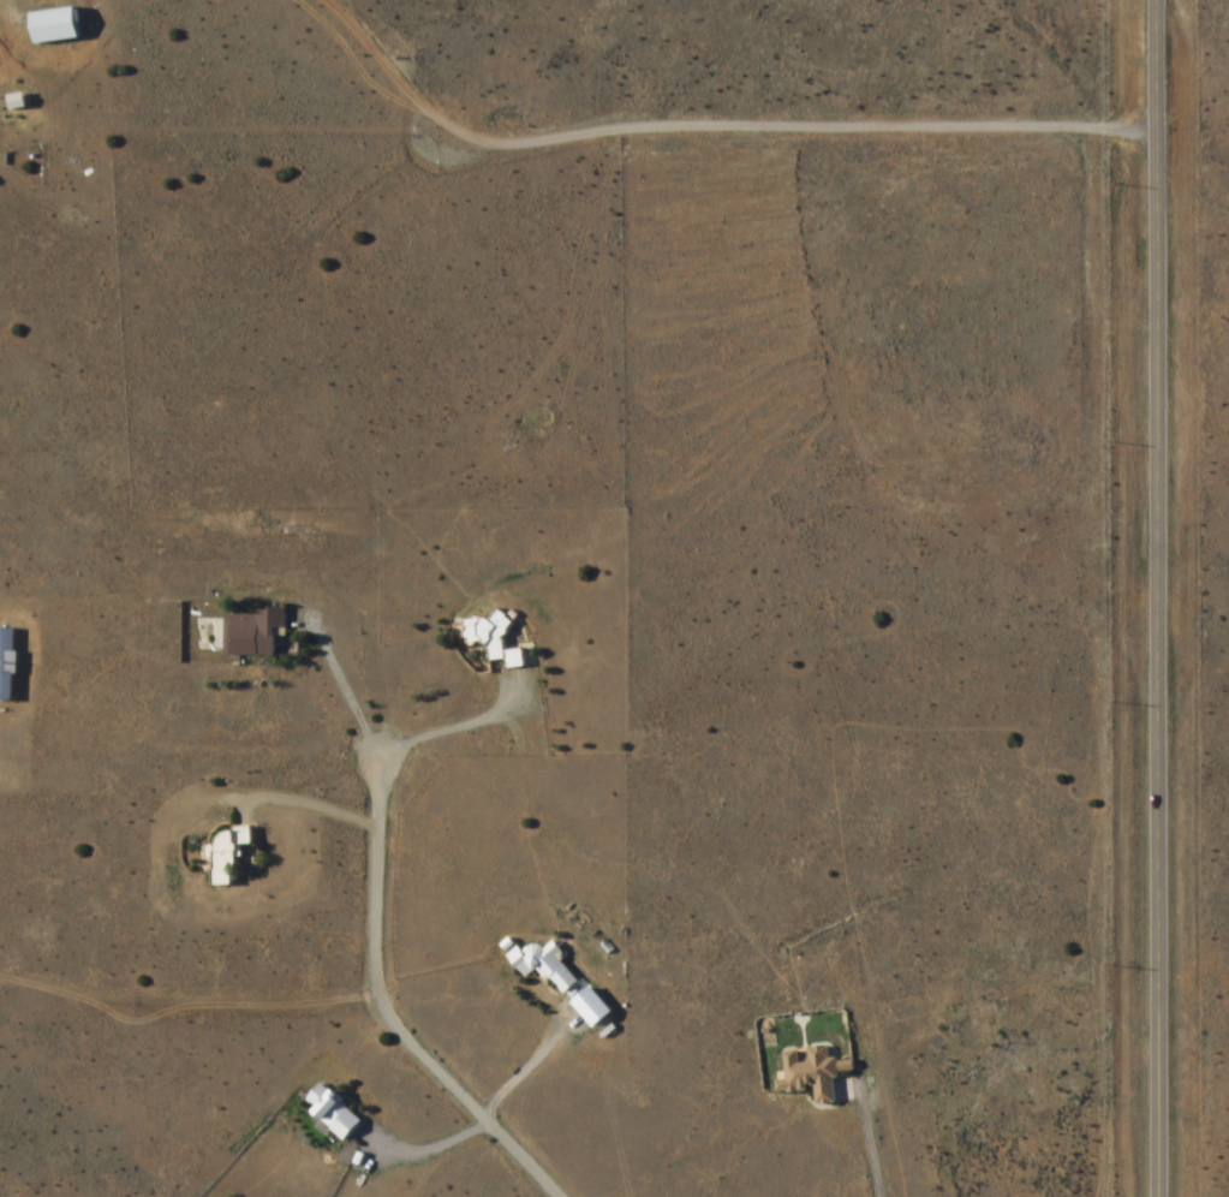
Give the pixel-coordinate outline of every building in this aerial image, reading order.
[(31,15),(34,45),(80,41),(76,10),(31,15)] [(257,618),(225,617),(224,658),(275,659),(275,639),(286,639),(286,611),(257,611),(257,618)] [(523,651),(508,653),(504,619),(464,624),(467,645),(487,643),(490,662),(506,660),(508,671),(525,668),(523,651)] [(16,632),(0,632),(0,703),(13,704),(16,632)] [(252,844),(252,828),(216,828),(216,846),(212,846),(212,885),(235,885),(234,844),(252,844)] [(526,978),(540,967),(562,995),(578,982),(559,959),(565,955),(555,942),(544,951),(537,942),(523,953),(519,948),(508,956),(526,978)] [(839,1105),(836,1059),(829,1059),(828,1046),(809,1048),(809,1062),(800,1063),(799,1051),(785,1052),(787,1081),(776,1082),(777,1092),(816,1090),(817,1106),(839,1105)] [(343,1142),(361,1123),(322,1084),(304,1102),(343,1142)]
